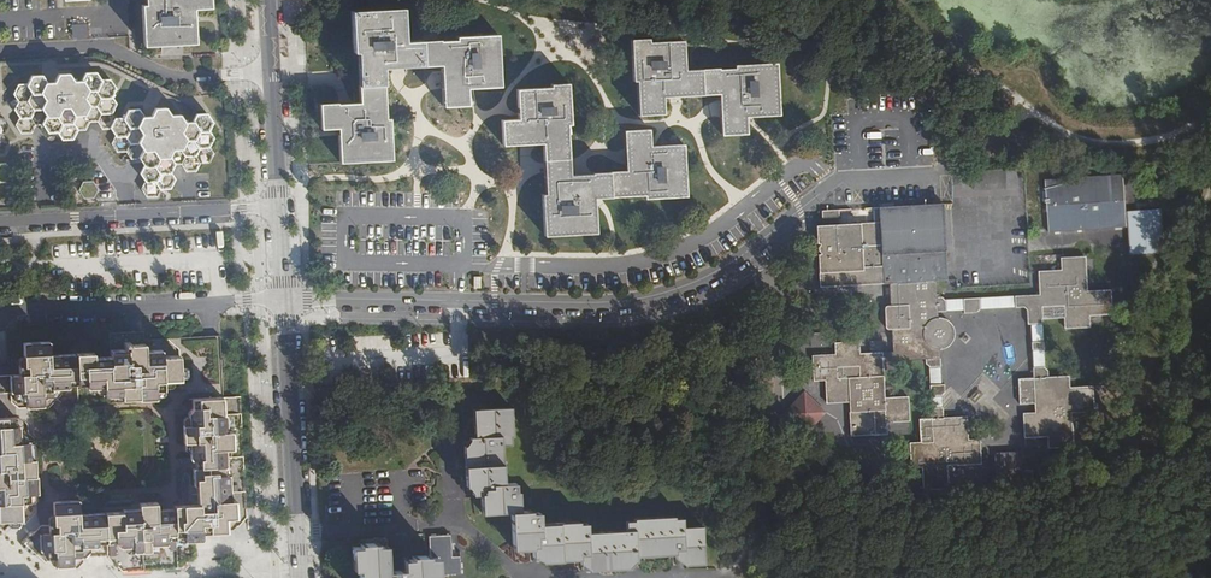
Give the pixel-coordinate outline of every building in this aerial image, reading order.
[(145,5),(142,5),(144,47),(196,44),(194,6),(210,5),(210,0),(145,0),(145,5)] [(465,88),(499,87),(496,36),(455,38),(455,41),(439,42),(438,40),(404,42),(402,9),(351,12),(353,53),(356,53),(357,74),(359,104),(344,104),(336,105),(335,104),(319,104),(320,130),(338,129),(339,163),(389,161),(387,120),(384,119),(382,68),(397,68),(439,66),(440,75),(442,106),(466,105),(465,88)] [(70,24),(71,37),(88,36),(87,22),(70,24)] [(744,119),(778,118),(776,66),(734,68),(734,72),(719,73),(719,71),(683,73),(682,43),(646,45),(646,41),(630,41),(633,83),(636,83),(638,116),(662,116),(661,99),(675,98),(719,96),(720,109),(720,137),(745,136),(744,119)] [(17,121),(21,131),(43,122),(47,131),(57,131),(60,138),(90,127),(86,127),(85,119),(84,119),(114,107),(112,83),(110,78),(99,79),(95,69),(94,70),(90,71),(54,74),(54,79),(44,79),(41,72),(26,73),(27,82),(14,83),(16,99),(15,97),(17,121)] [(644,200),(684,198),(683,147),(649,148),(648,132),(623,133),(625,173),(591,175),(591,176),(568,177),(567,167),(566,138),(565,126),(569,126),(566,85),(549,86),(549,89),(516,90),(517,121),(501,121),(502,147),(527,145),(542,145),(543,169),(545,196),(541,197),(543,237),(593,234),(591,200),(644,198),(644,200)] [(127,155),(143,161),(141,168),(146,193),(157,191),(156,184),(159,174),(170,172),(173,162),(188,167),(195,166),(197,160),(214,156),(206,111),(193,113),(191,119),(171,113),(167,113),(165,104),(152,106),(149,114),(130,107),(126,108),(123,116),(113,118),(111,124),(116,150),(126,148),(127,155)] [(6,181),(10,173),(5,165),(0,165),(0,181),(6,181)] [(1125,173),(1101,174),(1106,225),(1106,229),(1128,228),(1125,173)] [(1106,225),(1101,174),(1046,178),(1049,228),(1106,225)] [(816,224),(819,286),(888,282),(890,306),(884,306),(886,328),(891,328),(893,352),(859,354),(859,342),(850,342),(833,343),(834,355),(812,356),(814,381),(825,381),(826,404),(849,402),(851,436),(887,434),(886,422),(909,421),(908,397),(884,398),(883,364),(906,363),(905,361),(926,360),(926,363),(926,365),(927,365),(928,365),(930,410),(928,410),(929,419),(919,420),(920,443),(910,443),(911,468),(922,468),(923,490),(947,489),(946,467),(980,464),(979,439),(968,440),(967,417),(943,418),(942,393),(945,393),(944,385),(941,385),(940,350),(946,348),(948,346),(951,344),(953,341),(954,338),(954,334),(954,330),(953,327),(952,324),(949,322),(947,319),(942,317),(937,316),(937,312),(964,311),(964,312),(977,312),(979,309),(1024,307),(1027,310),(1028,324),(1030,324),(1033,378),(1018,379),(1020,404),(1034,403),(1035,413),(1023,413),(1025,438),(1048,437),(1048,448),(1074,447),(1072,423),(1071,422),(1071,413),(1094,411),(1092,386),(1070,388),(1069,376),(1048,377),(1048,371),(1045,367),(1042,318),(1064,317),(1065,327),(1090,326),(1089,315),(1113,313),(1111,289),(1087,290),(1085,256),(1060,257),(1061,269),(1038,270),(1040,295),(943,300),(943,297),(936,297),(935,279),(949,279),(944,204),(873,208),(874,221),(816,224)] [(839,217),(838,210),(821,211),(821,219),(839,217)] [(145,352),(144,340),(143,331),(109,334),(109,346),(110,358),(94,359),(94,353),(51,356),(49,349),(49,341),(23,343),(24,357),(24,366),(20,366),(20,376),(11,376),(11,393),(15,393),(15,401),(26,400),(27,408),(44,407),(44,399),(53,399),(52,390),(68,389),(68,385),(86,384),(87,388),(103,387),(104,395),(121,394),(121,400),(139,399),(139,400),(157,399),(156,391),(164,390),(163,382),(181,381),(180,356),(162,356),(162,351),(145,352)] [(993,386),(1009,386),(1009,348),(992,348),(993,386)] [(804,389),(780,413),(802,435),(825,411),(804,389)] [(42,525),(25,543),(46,563),(47,559),(56,559),(57,568),(74,567),(78,564),(82,562),(82,556),(88,556),(107,555),(107,557),(112,562),(115,565),(117,564),(117,566),(122,571),(172,568),(181,568),(186,562),(186,559),(195,559),(194,541),(202,541),(202,534),(207,533),(228,532),(228,528),(227,519),(238,518),(237,502),(232,502),(230,475),(225,475),(224,467),(228,467),(227,449),(234,449),(233,432),(228,432),(227,415),(224,415),(224,398),(193,400),(193,408),(188,414),(189,426),(184,426),(185,443),(190,443),(190,451),(190,460),(196,460),(196,470),(193,470),(194,487),(197,486),(198,504),(193,504),(175,505),(175,509),(157,510),(157,502),(139,503),(140,510),(122,510),(122,511),(105,512),(80,514),(79,500),(54,502),(55,524),(42,525)] [(678,564),(697,563),(695,526),(675,527),(675,518),(667,518),(667,516),(630,517),(630,520),(622,521),(622,530),(582,532),(582,523),(574,524),(573,521),(534,522),(533,512),(525,512),(525,509),(512,509),(511,490),(507,490),(507,481),(498,481),(495,442),(504,441),(504,432),(507,432),(505,406),(470,408),(472,435),(470,435),(466,440),(464,445),(460,445),(462,482),(467,481),(467,484),(470,488),(473,491),(476,491),(476,510),(505,509),(507,545),(525,544),(532,551),(535,554),(536,559),(574,557),(580,560),(583,562),(584,569),(621,567),(621,562),(626,557),(631,553),(666,551),(670,554),(674,557),(678,557),(678,564)] [(4,530),(9,525),(9,519),(19,519),(19,524),(25,523),(36,512),(35,494),(39,494),(38,477),(36,477),(35,460),(30,460),(29,443),(21,444),(20,425),(16,426),(16,418),(0,419),(0,527),(4,530)] [(1000,490),(1026,489),(1024,452),(998,453),(999,477),(1000,490)] [(430,573),(439,573),(438,569),(456,568),(456,555),(448,555),(447,537),(426,537),(427,553),(410,554),(410,557),(402,558),(393,549),(390,549),(387,549),(386,546),(376,546),(376,544),(361,544),(360,548),(351,548),(351,569),(358,569),(359,577),(430,577),(430,573)]
